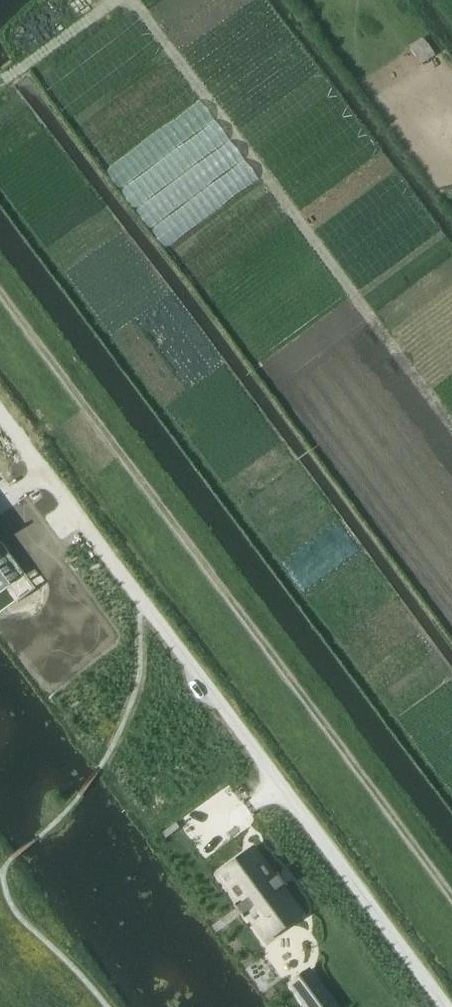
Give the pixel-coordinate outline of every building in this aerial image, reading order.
[(175,822),(161,833),(165,838),(179,827),(175,822)] [(252,850),(220,873),(242,902),(238,906),(237,906),(238,907),(243,913),(243,914),(243,915),(244,914),(248,911),(260,928),(292,904),(280,888),(284,885),(285,884),(284,883),(283,884),(278,877),(279,877),(278,876),(273,879),(252,850)] [(293,984),(300,994),(310,1006),(335,1006),(316,982),(309,972),(293,984)]
